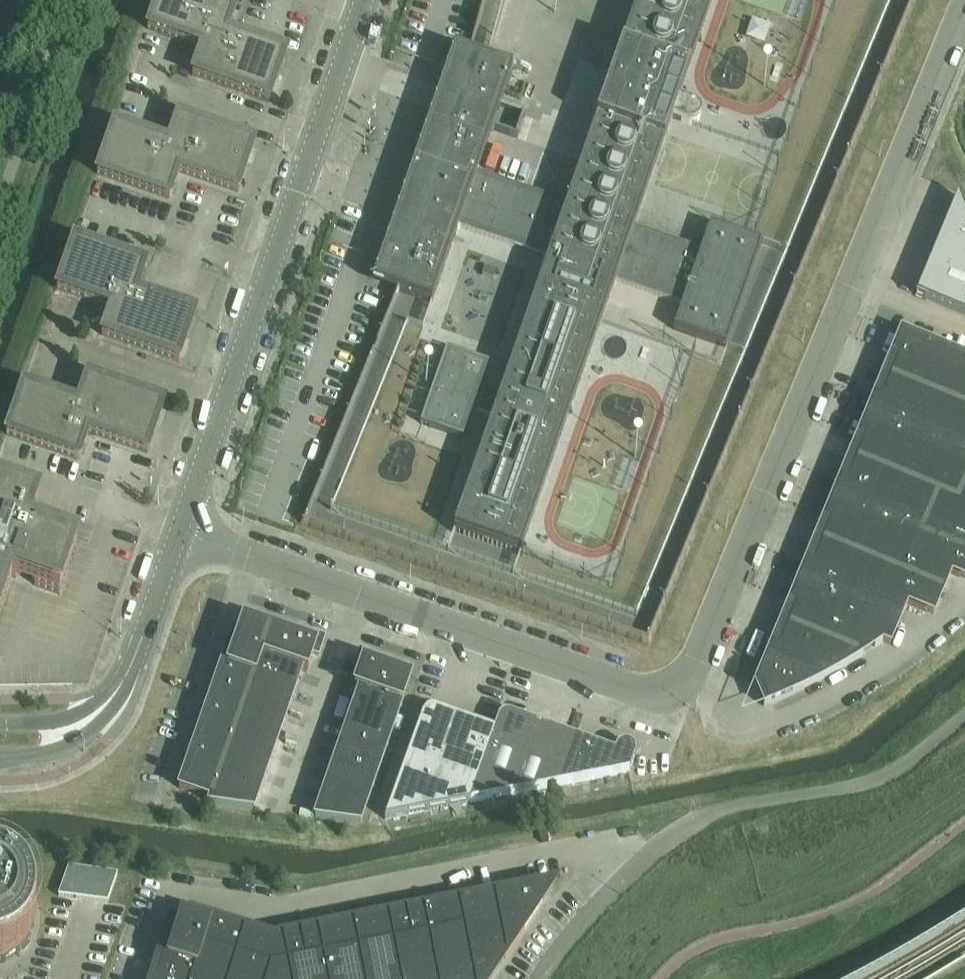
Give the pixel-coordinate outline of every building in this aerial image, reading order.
[(229,31),(237,7),(217,0),(158,0),(148,31),(202,50),(192,77),(270,104),(278,80),(287,55),(228,34),(229,31)] [(460,53),(454,51),(445,76),(438,97),(391,233),(373,285),(386,289),(397,293),(399,294),(432,305),(458,232),(461,230),(548,261),(500,400),(480,393),(489,365),(447,350),(420,426),(463,441),(472,414),(493,421),(453,534),(518,556),(521,557),(616,284),(682,307),(674,332),(698,341),(726,350),(762,246),(754,243),(710,228),(701,252),(635,229),(673,121),(688,126),(690,126),(691,126),(694,126),(695,126),(697,125),(698,123),(700,121),(700,120),(701,119),(701,117),(701,116),(701,115),(700,114),(700,113),(700,112),(699,111),(697,109),(695,108),(694,108),(679,102),(715,0),(639,0),(568,206),(480,175),(478,172),(492,132),(517,141),(523,126),(526,117),(500,109),(513,71),(490,63),(470,56),(466,55),(460,53)] [(169,146),(114,127),(97,176),(170,202),(171,196),(179,174),(238,195),(255,146),(178,119),(169,146)] [(916,298),(964,319),(964,217),(958,198),(957,198),(947,222),(944,230),(922,284),(919,290),(916,298)] [(147,267),(74,242),(57,291),(111,310),(102,337),(179,364),(187,340),(196,315),(137,294),(147,267)] [(900,335),(892,357),(898,360),(881,401),(875,398),(857,440),(864,443),(847,484),(840,481),(823,523),(830,526),(813,567),(806,564),(789,606),(796,608),(787,628),(778,649),(772,647),(755,688),(761,691),(767,705),(763,707),(764,708),(780,702),(795,695),(806,690),(811,687),(827,678),(844,669),(854,663),(859,659),(882,644),(890,647),(907,606),(933,617),(951,575),(964,581),(964,362),(900,335)] [(78,406),(24,387),(7,437),(79,462),(81,457),(88,435),(147,455),(156,430),(163,411),(165,406),(88,379),(78,406)] [(12,580),(16,582),(18,576),(37,583),(35,588),(59,597),(77,547),(29,531),(38,504),(0,490),(0,614),(12,580)] [(254,811),(302,673),(308,675),(313,656),(319,658),(323,646),(253,621),(252,623),(253,623),(251,628),(245,625),(241,636),(240,641),(236,640),(224,666),(223,665),(222,668),(226,669),(223,678),(210,707),(209,706),(208,709),(212,710),(209,718),(196,748),(194,747),(193,750),(198,751),(195,759),(181,788),(180,788),(179,790),(192,795),(210,801),(208,806),(253,812),(253,811),(254,811)] [(360,827),(410,683),(404,680),(406,674),(359,658),(355,671),(361,673),(354,691),(359,693),(315,820),(360,827)] [(422,717),(399,781),(385,821),(425,813),(467,805),(629,774),(635,757),(635,753),(633,750),(630,747),(626,746),(623,746),(619,748),(617,751),(615,754),(509,716),(505,716),(501,718),(499,721),(494,732),(434,711),(430,711),(427,712),(424,715),(423,717),(422,717)] [(68,869),(58,898),(108,905),(118,876),(68,869)] [(2,965),(6,964),(10,962),(13,960),(17,957),(20,954),(28,945),(30,942),(32,936),(33,933),(34,929),(35,921),(35,913),(33,905),(30,898),(26,891),(21,885),(15,880),(8,875),(0,873),(0,966),(2,965)] [(501,967),(542,906),(552,891),(545,887),(529,890),(529,889),(272,940),(189,914),(189,916),(190,917),(189,921),(182,919),(180,923),(181,923),(179,929),(173,927),(160,956),(159,956),(158,958),(162,960),(158,972),(159,972),(156,978),(493,978),(501,967)]
